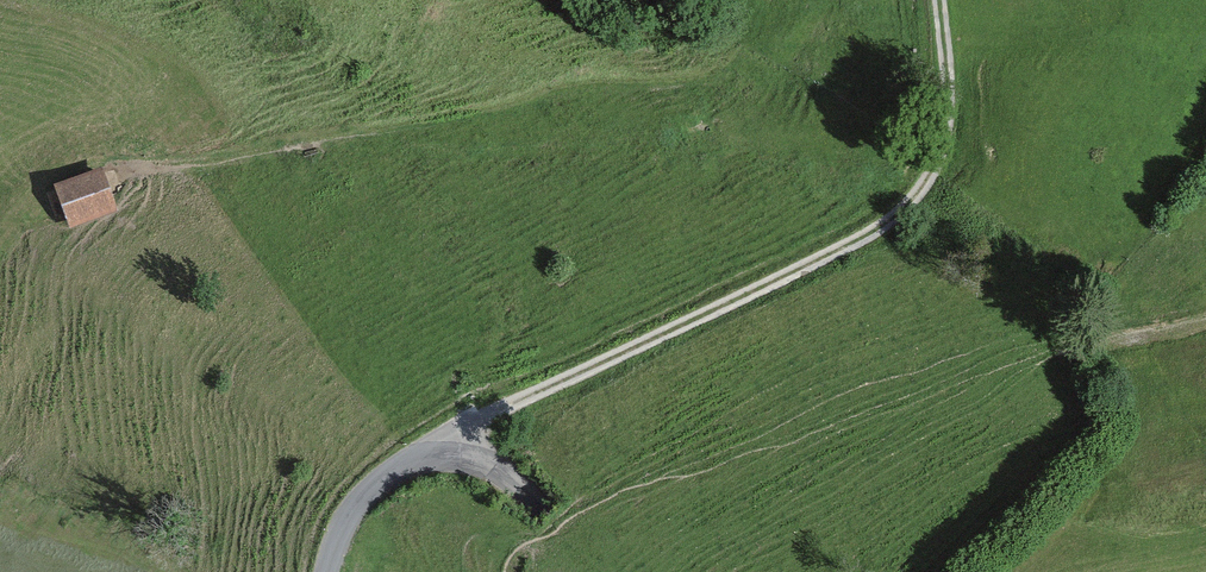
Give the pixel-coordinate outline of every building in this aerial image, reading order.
[(115,200),(103,167),(53,185),(66,218),(115,200)]
